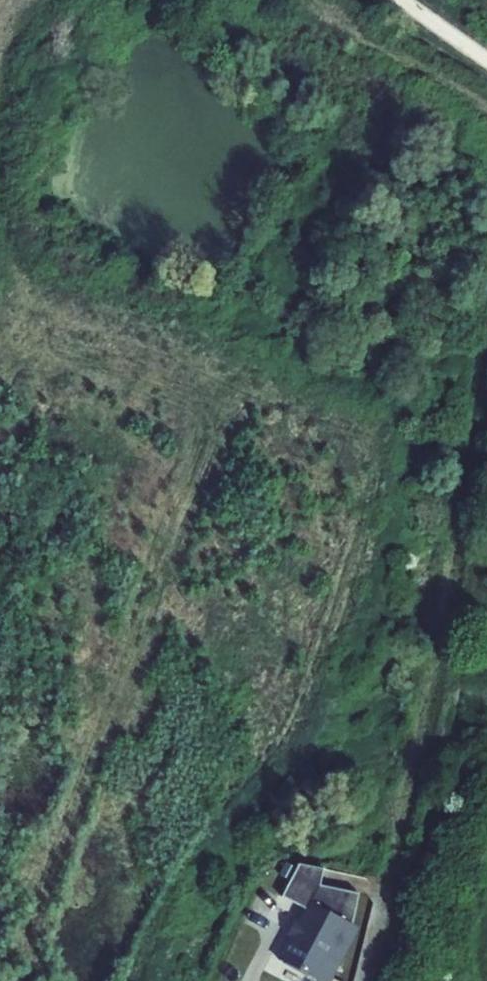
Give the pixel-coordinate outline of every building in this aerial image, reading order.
[(351,880),(344,894),(347,896),(358,901),(366,887),(351,880)] [(344,894),(333,888),(325,904),(313,897),(279,960),(320,980),(328,980),(356,930),(347,925),(335,919),(347,896),(344,894)] [(359,902),(358,901),(347,896),(335,919),(347,925),(359,902)]
